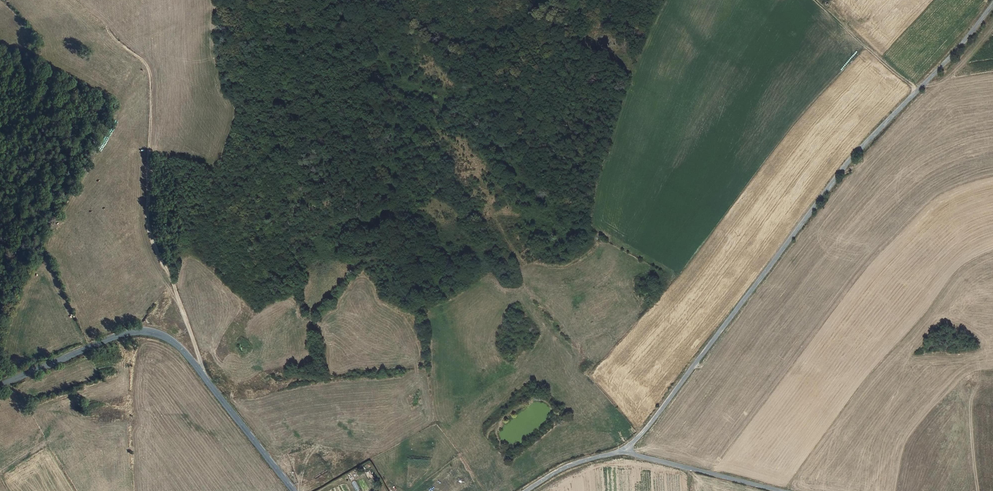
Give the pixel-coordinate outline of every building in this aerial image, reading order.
[(50,245),(57,247),(59,240),(52,238),(50,245)] [(675,490),(684,490),(684,478),(674,479),(675,490)] [(670,480),(660,480),(661,490),(671,490),(670,480)] [(645,482),(646,490),(656,490),(656,481),(645,482)]
